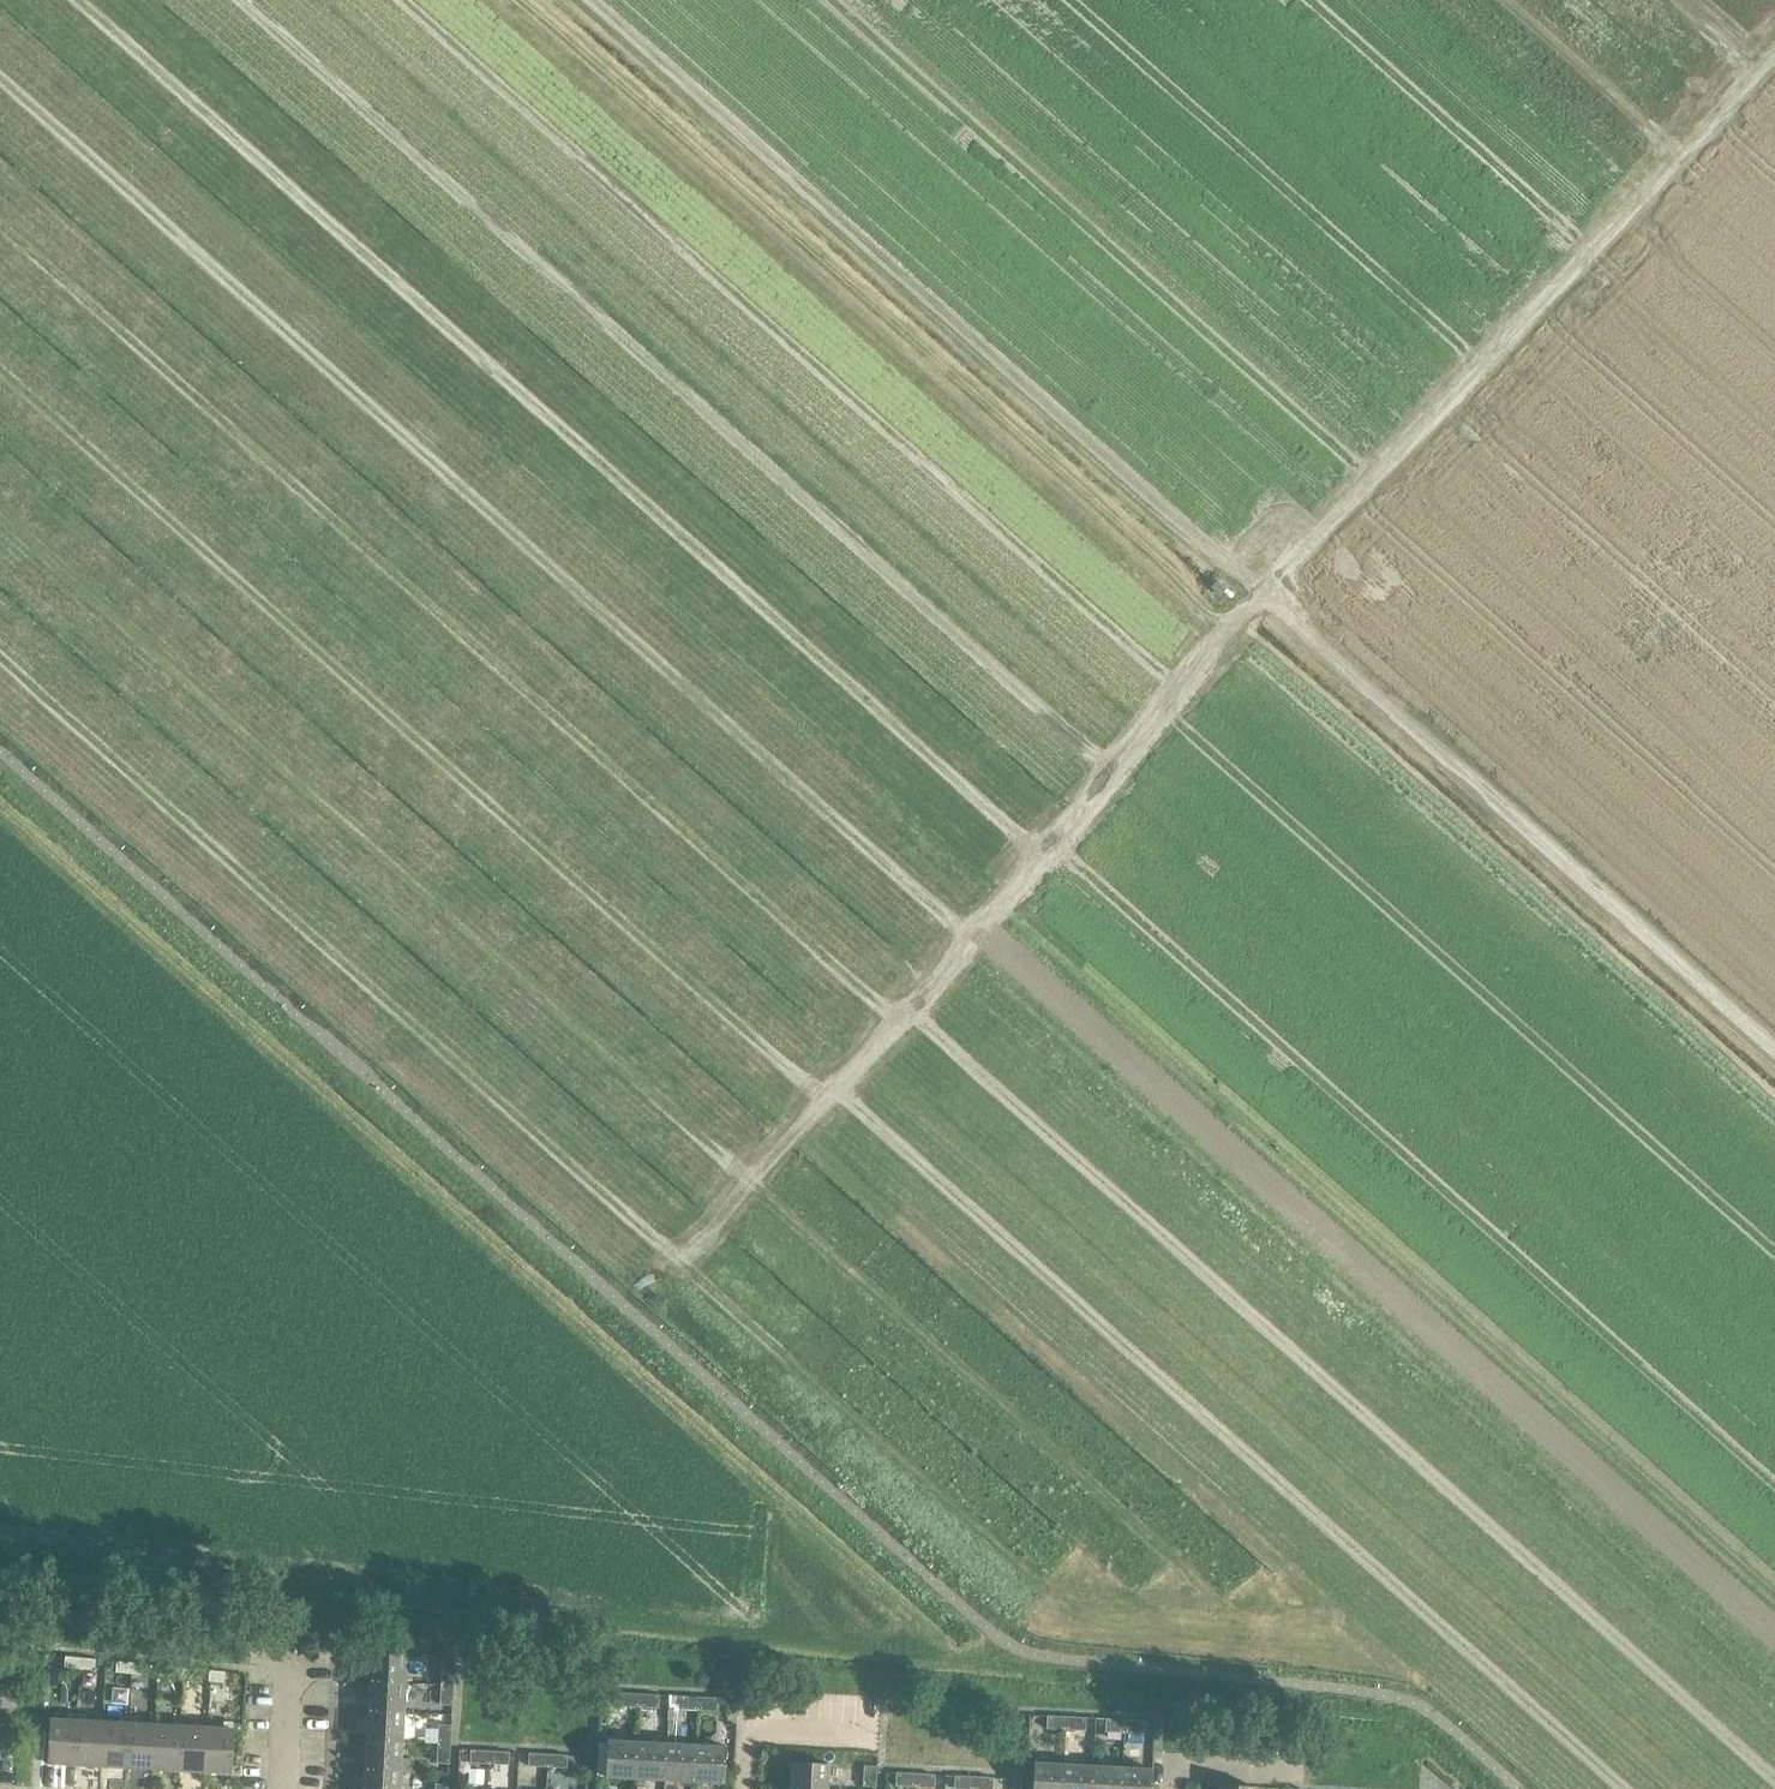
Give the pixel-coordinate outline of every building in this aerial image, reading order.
[(407,1653),(371,1651),(369,1681),(405,1683),(407,1653)] [(80,1667),(81,1657),(66,1655),(65,1666),(80,1667)] [(95,1669),(96,1658),(81,1657),(80,1667),(95,1669)] [(131,1673),(133,1662),(118,1661),(116,1671),(131,1673)] [(146,1674),(148,1663),(133,1662),(131,1673),(146,1674)] [(454,1685),(455,1666),(442,1665),(441,1685),(454,1685)] [(184,1667),(169,1666),(168,1676),(183,1678),(184,1667)] [(184,1667),(183,1678),(198,1679),(199,1668),(184,1667)] [(224,1682),(225,1671),(210,1670),(209,1681),(224,1682)] [(405,1683),(369,1681),(368,1710),(404,1712),(405,1683)] [(454,1685),(441,1685),(440,1704),(453,1705),(454,1685)] [(639,1706),(640,1693),(621,1692),(620,1705),(639,1706)] [(659,1707),(660,1694),(640,1693),(639,1706),(659,1707)] [(698,1709),(698,1696),(679,1695),(678,1708),(698,1709)] [(717,1711),(718,1697),(698,1696),(698,1709),(717,1711)] [(404,1712),(368,1710),(366,1739),(402,1741),(411,1742),(412,1728),(403,1727),(404,1712)] [(79,1763),(82,1712),(78,1712),(72,1711),(72,1719),(54,1718),(52,1762),(79,1763)] [(105,1764),(107,1721),(90,1720),(90,1712),(82,1712),(79,1763),(105,1764)] [(125,1722),(107,1721),(105,1764),(131,1766),(133,1715),(125,1715),(125,1722)] [(144,1716),(133,1715),(131,1766),(156,1767),(159,1724),(144,1724),(144,1716)] [(1047,1715),(1047,1728),(1066,1729),(1067,1716),(1047,1715)] [(1067,1716),(1066,1729),(1086,1730),(1086,1717),(1067,1716)] [(177,1725),(159,1724),(156,1767),(182,1768),(185,1718),(177,1717),(177,1725)] [(196,1718),(185,1718),(182,1768),(208,1769),(210,1726),(196,1725),(196,1718)] [(698,1734),(699,1718),(690,1718),(689,1733),(698,1734)] [(1106,1718),(1105,1731),(1126,1732),(1127,1719),(1106,1718)] [(1127,1719),(1126,1732),(1144,1733),(1145,1720),(1127,1719)] [(228,1727),(210,1726),(208,1769),(235,1771),(237,1721),(229,1720),(228,1727)] [(450,1744),(451,1724),(439,1724),(438,1743),(450,1744)] [(607,1775),(637,1777),(639,1740),(609,1738),(607,1775)] [(402,1741),(366,1739),(364,1768),(400,1770),(413,1771),(413,1759),(401,1758),(402,1741)] [(668,1741),(639,1740),(637,1777),(666,1778),(668,1741)] [(697,1743),(668,1741),(666,1778),(695,1780),(697,1743)] [(450,1744),(438,1743),(437,1763),(450,1763),(450,1744)] [(727,1745),(697,1743),(695,1780),(725,1781),(727,1745)] [(471,1749),(470,1762),(489,1763),(490,1750),(471,1749)] [(490,1750),(489,1763),(509,1764),(509,1751),(490,1750)] [(549,1753),(529,1752),(528,1765),(548,1766),(549,1753)] [(549,1753),(548,1766),(567,1768),(568,1754),(549,1753)] [(1067,1763),(1065,1788),(1094,1788),(1095,1764),(1093,1764),(1094,1758),(1081,1757),(1081,1763),(1067,1763)] [(793,1761),(791,1788),(827,1788),(829,1763),(793,1761)] [(1037,1762),(1035,1788),(1065,1788),(1067,1763),(1037,1761),(1037,1762)] [(1095,1764),(1094,1788),(1123,1788),(1124,1766),(1095,1764)] [(863,1785),(876,1786),(877,1765),(864,1765),(863,1785)] [(1124,1766),(1123,1788),(1153,1788),(1154,1767),(1124,1766)] [(364,1768),(363,1788),(399,1788),(400,1770),(364,1768)] [(915,1786),(916,1773),(896,1772),(896,1785),(915,1786)] [(934,1787),(935,1774),(916,1773),(915,1786),(934,1787)] [(973,1788),(974,1775),(955,1775),(954,1788),(973,1788)] [(994,1776),(974,1775),(973,1788),(976,1788),(993,1788),(994,1776)]
